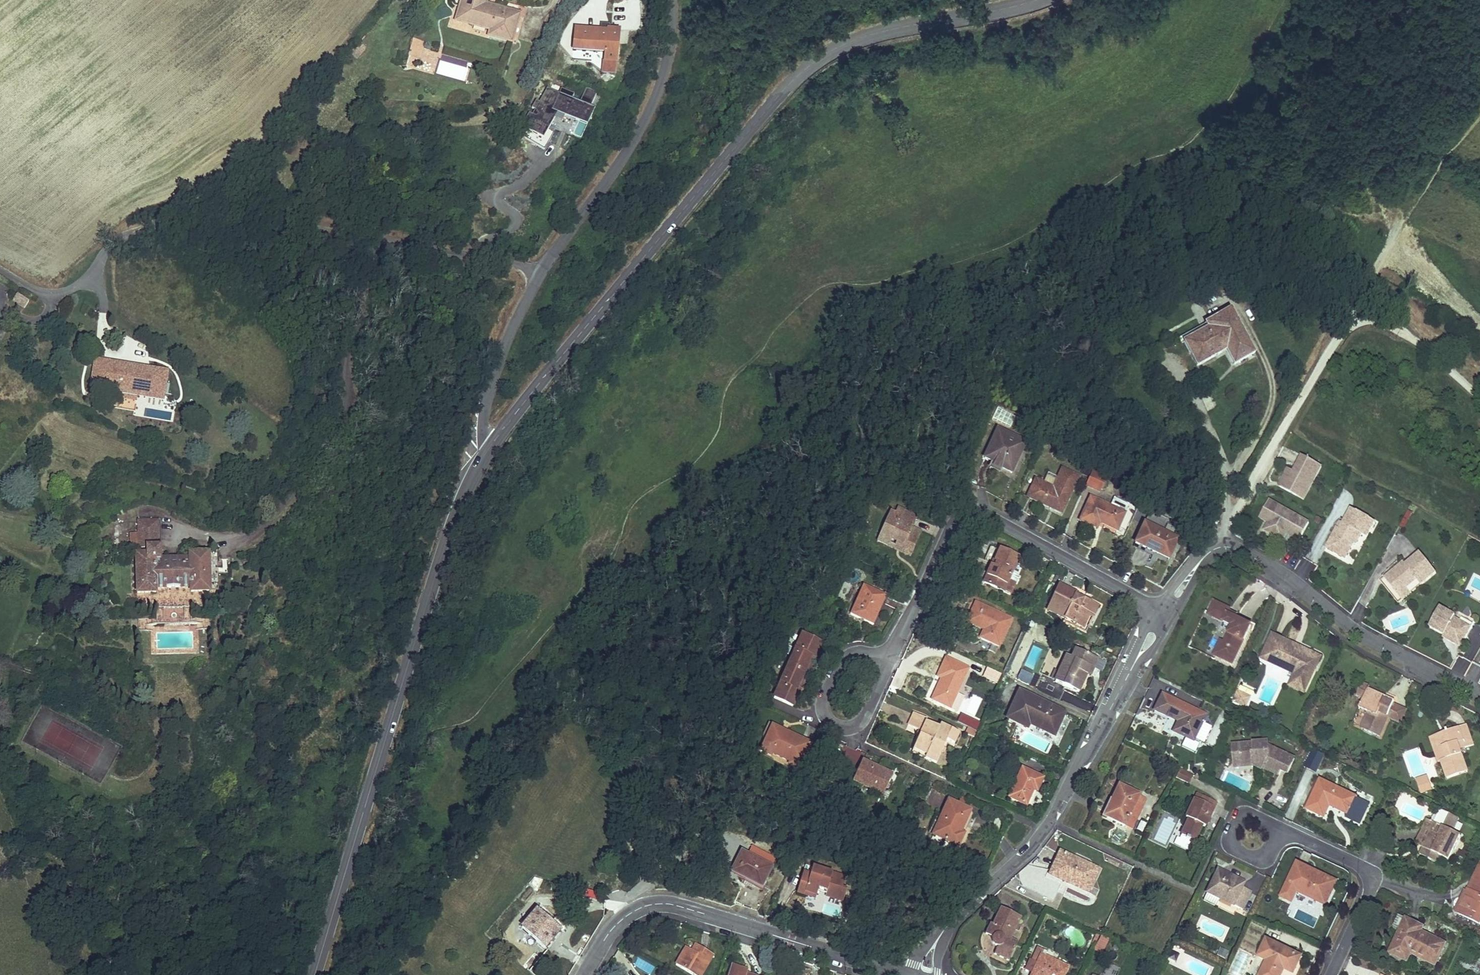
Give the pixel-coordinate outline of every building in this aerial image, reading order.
[(460,8),(464,8),(461,22),(491,31),(489,36),(512,43),(520,14),(486,4),(487,0),(463,0),(460,8)] [(577,29),(574,59),(593,61),(591,64),(603,73),(605,63),(617,64),(620,32),(607,30),(607,33),(602,32),(600,31),(577,29)] [(415,40),(413,48),(420,50),(424,43),(415,40)] [(413,48),(410,57),(420,60),(423,51),(420,50),(413,48)] [(617,64),(605,63),(603,73),(616,75),(617,64)] [(557,113),(588,123),(599,93),(585,88),(582,98),(541,84),(522,136),(546,145),(557,113)] [(574,135),(581,138),(587,125),(580,122),(574,135)] [(18,293),(12,300),(23,310),(29,303),(18,293)] [(1208,328),(1183,342),(1197,367),(1220,354),(1216,346),(1222,343),(1226,351),(1234,365),(1254,354),(1230,310),(1205,324),(1208,328)] [(1208,328),(1205,324),(1181,337),(1183,342),(1208,328)] [(1222,343),(1216,346),(1220,354),(1226,351),(1222,343)] [(96,361),(92,386),(108,389),(108,393),(138,397),(139,394),(163,398),(167,372),(150,369),(150,373),(125,369),(125,366),(96,361)] [(108,393),(107,397),(137,403),(138,397),(108,393)] [(992,468),(1001,472),(1003,468),(1013,473),(1027,443),(999,430),(986,458),(994,462),(992,468)] [(1307,492),(1320,468),(1300,457),(1292,472),(1287,470),(1280,482),(1281,483),(1278,488),(1295,497),(1300,488),(1307,492)] [(1079,476),(1063,469),(1059,478),(1055,488),(1045,484),(1037,480),(1029,497),(1064,512),(1079,476)] [(1059,478),(1049,474),(1045,484),(1055,488),(1059,478)] [(1102,492),(1104,487),(1090,480),(1087,485),(1102,492)] [(1300,488),(1295,497),(1302,501),(1307,492),(1300,488)] [(1098,527),(1100,522),(1118,530),(1129,505),(1115,499),(1112,507),(1092,498),(1082,520),(1098,527)] [(1307,524),(1267,502),(1258,519),(1269,525),(1265,533),(1280,541),(1284,534),(1298,541),(1307,524)] [(891,512),(879,539),(889,543),(892,538),(915,549),(922,532),(913,527),(917,517),(898,508),(895,514),(891,512)] [(1365,539),(1374,524),(1350,510),(1339,531),(1336,529),(1324,549),(1344,561),(1353,545),(1354,546),(1360,537),(1365,539)] [(137,555),(137,594),(155,593),(155,589),(190,588),(192,592),(210,592),(209,553),(190,554),(190,558),(159,559),(159,547),(157,547),(157,541),(153,542),(152,521),(139,522),(139,533),(131,534),(132,548),(148,548),(148,554),(137,555)] [(1170,560),(1179,540),(1146,525),(1137,545),(1170,560)] [(1241,541),(1243,537),(1236,533),(1234,537),(1241,541)] [(1351,564),(1365,539),(1360,537),(1354,546),(1353,545),(1344,561),(1351,564)] [(915,549),(892,538),(889,543),(912,554),(915,549)] [(992,566),(985,582),(1005,591),(1010,580),(1020,559),(1002,551),(994,567),(992,566)] [(218,553),(209,553),(210,592),(218,593),(218,553)] [(1420,587),(1435,574),(1419,554),(1399,571),(1397,569),(1383,580),(1394,594),(1403,587),(1405,590),(1416,582),(1420,587)] [(1010,580),(1005,591),(1013,594),(1017,584),(1010,580)] [(1397,605),(1420,587),(1416,582),(1405,590),(1403,587),(1394,594),(1383,580),(1380,583),(1397,605)] [(851,615),(874,626),(888,597),(864,586),(851,615)] [(1090,616),(1093,617),(1099,607),(1084,600),(1083,601),(1077,598),(1078,596),(1060,587),(1049,611),(1074,623),(1076,619),(1086,624),(1090,616)] [(983,638),(991,642),(1000,646),(1012,620),(977,604),(969,621),(987,629),(983,638)] [(1231,610),(1217,604),(1211,616),(1234,628),(1227,643),(1223,641),(1216,657),(1234,666),(1252,627),(1228,615),(1231,610)] [(138,618),(138,630),(157,629),(156,624),(192,623),(192,628),(210,628),(210,617),(192,617),(192,608),(157,608),(157,618),(138,618)] [(1464,642),(1471,630),(1454,620),(1455,618),(1440,610),(1429,629),(1444,638),(1445,636),(1449,639),(1447,643),(1455,647),(1460,639),(1464,642)] [(1076,619),(1074,623),(1084,628),(1086,624),(1076,619)] [(801,691),(798,690),(813,658),(815,659),(822,644),(803,636),(775,698),(794,707),(801,691)] [(1319,658),(1309,654),(1310,652),(1282,639),(1282,640),(1272,636),(1267,646),(1271,648),(1265,660),(1275,665),(1276,663),(1286,667),(1295,675),(1289,686),(1304,693),(1316,669),(1314,668),(1319,658)] [(1460,650),(1464,642),(1460,639),(1455,647),(1460,650)] [(1091,669),(1095,670),(1099,660),(1077,650),(1073,658),(1069,656),(1057,682),(1080,693),(1091,669)] [(934,700),(958,711),(964,697),(958,694),(969,669),(947,659),(939,678),(943,680),(934,700)] [(1276,663),(1275,665),(1295,675),(1286,667),(1276,663)] [(1002,674),(988,667),(984,675),(998,682),(1002,674)] [(1356,696),(1363,700),(1359,709),(1368,713),(1361,729),(1379,737),(1395,702),(1384,697),(1382,701),(1366,693),(1369,687),(1361,683),(1356,696)] [(1249,699),(1239,692),(1235,701),(1246,706),(1249,699)] [(1030,724),(1055,736),(1065,713),(1022,694),(1010,719),(1029,727),(1030,724)] [(1192,740),(1202,719),(1192,715),(1194,710),(1162,694),(1154,710),(1178,722),(1173,731),(1192,740)] [(1391,718),(1404,721),(1407,708),(1394,705),(1391,718)] [(1209,717),(1194,710),(1192,715),(1202,719),(1192,740),(1196,743),(1209,717)] [(937,764),(948,742),(955,745),(960,735),(942,725),(940,729),(927,723),(928,720),(916,714),(910,725),(923,732),(914,749),(928,756),(927,758),(937,764)] [(982,722),(974,718),(970,727),(978,731),(982,722)] [(791,763),(790,765),(801,769),(812,744),(773,726),(762,752),(772,756),(772,754),(791,763)] [(1458,744),(1463,743),(1465,749),(1473,746),(1466,726),(1446,733),(1448,740),(1435,744),(1441,762),(1440,762),(1446,780),(1468,772),(1460,750),(1458,744)] [(1448,740),(1446,733),(1430,738),(1438,763),(1440,762),(1441,762),(1435,744),(1448,740)] [(1288,774),(1296,759),(1271,748),(1270,744),(1245,746),(1246,754),(1240,755),(1241,769),(1254,768),(1259,761),(1267,765),(1265,770),(1280,777),(1282,772),(1288,774)] [(1245,746),(1234,747),(1236,769),(1241,769),(1240,755),(1246,754),(1245,746)] [(1317,773),(1325,755),(1313,749),(1305,767),(1317,773)] [(1259,761),(1254,768),(1264,772),(1265,770),(1267,765),(1259,761)] [(854,782),(885,796),(893,776),(863,762),(854,782)] [(1028,805),(1035,789),(1039,791),(1044,778),(1024,770),(1011,798),(1028,805)] [(1195,777),(1181,771),(1178,778),(1191,785),(1195,777)] [(1426,779),(1417,782),(1421,793),(1430,791),(1426,779)] [(1329,805),(1338,809),(1347,814),(1355,797),(1321,781),(1307,809),(1323,817),(1329,805)] [(1104,816),(1132,830),(1146,799),(1118,786),(1104,816)] [(1216,803),(1202,797),(1199,803),(1194,800),(1186,818),(1188,819),(1180,837),(1184,838),(1193,843),(1201,826),(1204,827),(1209,816),(1208,816),(1211,808),(1213,809),(1216,803)] [(974,805),(963,800),(960,807),(971,812),(974,805)] [(935,835),(960,846),(965,835),(962,833),(972,812),(971,812),(960,807),(950,802),(935,835)] [(1452,832),(1458,819),(1441,811),(1435,824),(1423,849),(1420,855),(1437,864),(1439,860),(1441,857),(1448,860),(1460,836),(1452,832)] [(1423,849),(1435,824),(1427,821),(1415,845),(1423,849)] [(1189,851),(1193,843),(1184,838),(1180,847),(1189,851)] [(1086,892),(1097,870),(1060,852),(1049,874),(1086,892)] [(732,874),(763,889),(773,868),(742,853),(732,874)] [(814,867),(806,864),(804,872),(811,874),(814,867)] [(1291,902),(1293,897),(1296,891),(1325,905),(1335,882),(1297,864),(1281,898),(1291,902)] [(843,887),(846,876),(814,867),(811,874),(804,872),(801,882),(808,885),(806,891),(818,894),(819,892),(820,888),(828,890),(827,894),(829,895),(843,900),(847,888),(843,887)] [(1250,892),(1246,889),(1241,887),(1243,882),(1217,870),(1207,893),(1242,909),(1250,892)] [(1468,891),(1479,897),(1479,880),(1475,877),(1468,891)] [(808,885),(801,882),(798,892),(817,897),(818,894),(806,891),(808,885)] [(1458,913),(1479,924),(1479,923),(1479,897),(1468,891),(1458,913)] [(985,935),(991,938),(991,939),(991,940),(991,942),(992,944),(993,945),(994,946),(995,947),(997,947),(994,953),(1008,961),(1016,944),(1009,940),(1020,919),(1000,909),(992,926),(990,925),(985,935)] [(545,948),(561,930),(538,910),(522,929),(545,948)] [(1434,964),(1439,954),(1444,944),(1419,932),(1421,928),(1406,921),(1391,953),(1406,961),(1410,952),(1434,964)] [(1102,955),(1109,940),(1101,935),(1093,950),(1102,955)] [(1283,969),(1292,973),(1300,956),(1266,940),(1258,957),(1267,961),(1260,974),(1280,974),(1283,969)] [(693,957),(698,947),(696,945),(692,952),(685,948),(683,952),(693,957)] [(691,974),(702,974),(713,955),(698,947),(693,957),(683,952),(675,966),(691,974)] [(1030,974),(1063,974),(1067,968),(1041,955),(1043,951),(1036,947),(1030,960),(1036,962),(1030,973),(1030,974)] [(1220,948),(1217,955),(1226,958),(1228,951),(1220,948)] [(1036,962),(1030,960),(1025,971),(1030,973),(1036,962)] [(746,974),(747,971),(731,966),(728,974),(750,974),(746,974)]
